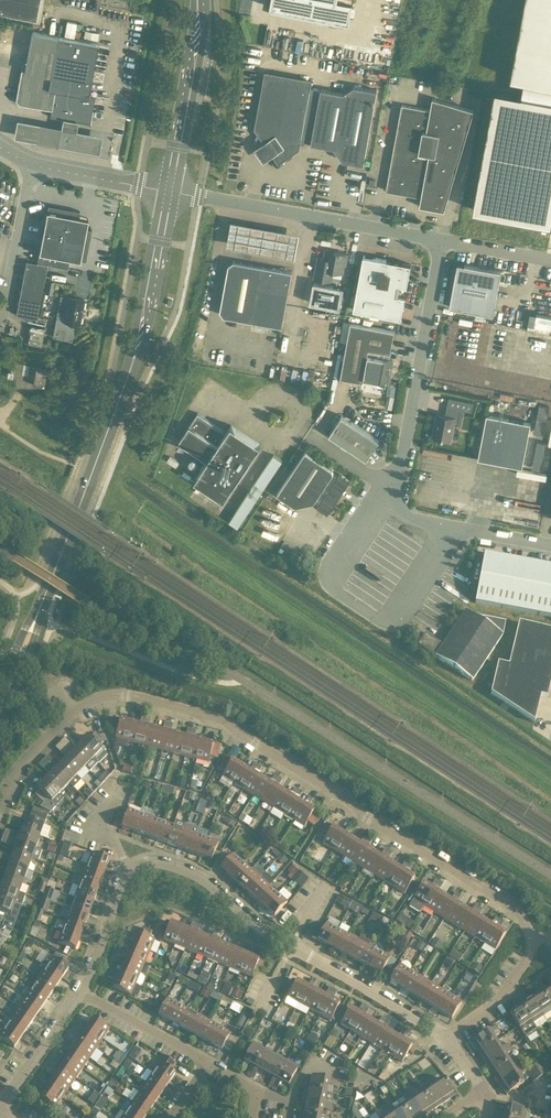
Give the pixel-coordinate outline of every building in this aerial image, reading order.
[(40,0),(0,0),(0,12),(37,18),(40,0)] [(270,7),(284,9),(349,21),(353,0),(272,0),(270,7)] [(473,209),(550,223),(550,0),(525,0),(511,77),(524,79),(522,93),(496,88),(473,209)] [(76,22),(67,21),(64,36),(74,37),(76,22)] [(8,39),(9,26),(0,25),(0,38),(8,39)] [(25,44),(27,31),(20,30),(18,43),(25,44)] [(84,37),(97,39),(99,33),(85,30),(84,37)] [(95,96),(89,95),(98,43),(32,32),(25,71),(21,71),(16,100),(19,104),(51,109),(50,116),(90,123),(95,96)] [(311,142),(321,89),(307,86),(308,80),(266,72),(256,127),(279,160),(295,149),(297,139),(311,142)] [(321,89),(311,142),(311,143),(334,147),(343,160),(364,163),(377,89),(354,85),(344,92),(321,88),(321,89)] [(474,109),(456,104),(435,98),(432,98),(430,109),(401,104),(386,190),(421,196),(420,205),(444,210),(474,109)] [(61,125),(16,117),(13,136),(99,151),(103,132),(76,127),(78,119),(62,116),(61,125)] [(47,210),(37,262),(48,264),(68,268),(70,258),(80,260),(80,259),(85,260),(91,228),(76,226),(79,210),(48,204),(47,210)] [(298,234),(228,221),(223,248),(293,261),(298,234)] [(333,271),(341,272),(343,273),(344,264),(346,264),(348,253),(334,251),(334,254),(325,253),(324,258),(318,257),(315,278),(331,281),(333,271)] [(359,282),(406,291),(411,264),(364,255),(359,282)] [(48,264),(37,262),(26,260),(16,314),(37,318),(48,264)] [(282,326),(292,271),(234,260),(229,264),(221,310),(224,315),(282,326)] [(458,262),(450,306),(493,314),(501,270),(458,262)] [(46,278),(44,290),(52,292),(55,280),(46,278)] [(344,286),(314,280),(310,301),(341,306),(344,286)] [(406,291),(359,282),(354,309),(401,318),(406,291)] [(73,330),(75,322),(80,323),(85,299),(67,296),(63,316),(57,314),(53,337),(72,340),(74,330),(73,330)] [(526,327),(549,330),(550,316),(550,314),(528,312),(526,327)] [(346,350),(341,377),(363,381),(364,378),(364,375),(367,355),(368,354),(369,349),(383,351),(391,353),(395,330),(351,322),(346,349),(346,350)] [(364,375),(364,378),(374,380),(389,383),(393,360),(382,358),(382,356),(383,351),(369,349),(368,354),(367,355),(364,375)] [(43,386),(46,369),(35,367),(33,384),(43,386)] [(384,393),(393,395),(395,384),(387,382),(384,393)] [(455,417),(459,418),(461,409),(447,406),(445,415),(438,413),(433,436),(451,439),(455,417)] [(224,499),(261,444),(231,425),(227,432),(198,413),(179,441),(208,460),(195,480),(224,499)] [(523,466),(531,422),(487,414),(478,458),(523,466)] [(367,458),(379,439),(342,415),(329,433),(367,458)] [(351,480),(341,473),(340,473),(338,475),(334,473),(333,468),(306,450),(277,494),(296,506),(315,502),(319,505),(317,507),(328,515),(339,498),(338,493),(343,487),(347,486),(351,480)] [(238,526),(282,460),(273,454),(229,520),(238,526)] [(167,461),(176,467),(179,462),(170,456),(167,461)] [(189,479),(192,475),(185,470),(182,474),(189,479)] [(521,612),(550,618),(550,567),(485,555),(476,604),(521,612)] [(428,599),(425,604),(450,621),(453,616),(428,599)] [(466,611),(436,657),(473,682),(503,636),(506,622),(481,618),(480,620),(466,611)] [(491,695),(535,723),(541,697),(548,699),(550,684),(550,631),(519,624),(509,667),(498,664),(491,695)] [(426,633),(418,645),(434,656),(441,644),(426,633)] [(115,739),(127,742),(132,723),(112,718),(109,731),(117,733),(115,739)] [(132,723),(127,742),(138,745),(143,726),(132,723)] [(155,729),(143,726),(138,745),(150,748),(155,729)] [(162,751),(166,732),(155,729),(150,748),(162,751)] [(166,732),(162,751),(173,754),(178,735),(166,732)] [(79,745),(98,764),(106,755),(102,751),(99,747),(101,745),(103,743),(94,734),(90,739),(87,737),(79,745)] [(190,739),(178,735),(173,754),(185,757),(190,739)] [(60,743),(90,772),(98,764),(79,745),(75,749),(64,739),(60,743)] [(201,742),(190,739),(185,757),(196,760),(201,742)] [(201,742),(196,760),(208,763),(209,758),(217,760),(220,747),(213,745),(201,742)] [(89,773),(90,772),(60,743),(55,748),(66,759),(62,762),(81,781),(79,778),(81,776),(79,774),(84,768),(89,773)] [(43,760),(73,789),(81,781),(62,762),(59,766),(48,755),(43,760)] [(233,783),(243,767),(232,761),(226,757),(219,768),(225,772),(222,777),(233,783)] [(46,780),(60,793),(68,785),(73,789),(43,760),(39,765),(49,776),(46,780)] [(243,790),(253,773),(243,767),(233,783),(243,790)] [(97,780),(102,784),(110,775),(106,771),(97,780)] [(253,773),(243,790),(253,796),(263,780),(253,773)] [(198,777),(193,776),(189,789),(199,792),(201,783),(197,782),(198,777)] [(51,802),(60,793),(46,780),(37,788),(40,791),(35,795),(43,803),(44,804),(48,799),(51,802)] [(263,802),(273,786),(263,780),(253,796),(263,802)] [(150,784),(143,781),(141,787),(148,789),(150,784)] [(273,786),(263,802),(273,809),(283,792),(273,786)] [(89,789),(85,794),(89,798),(94,793),(89,789)] [(284,815),(294,799),(283,792),(273,809),(284,815)] [(197,796),(191,793),(188,799),(195,802),(197,796)] [(79,797),(75,802),(79,806),(84,801),(79,797)] [(56,807),(51,802),(48,799),(44,804),(43,803),(39,808),(50,813),(56,807)] [(294,799),(284,815),(294,821),(304,805),(294,799)] [(207,803),(200,800),(196,812),(202,815),(207,803)] [(314,811),(304,805),(294,821),(304,828),(307,823),(314,827),(321,816),(314,812),(314,811)] [(21,830),(43,838),(46,839),(50,828),(44,826),(49,813),(45,812),(33,807),(29,820),(25,819),(21,830)] [(140,814),(128,809),(126,814),(118,811),(113,824),(133,831),(140,814)] [(140,814),(133,831),(144,836),(151,818),(140,814)] [(248,827),(252,821),(242,814),(239,820),(248,827)] [(151,818),(144,836),(155,840),(162,822),(151,818)] [(236,824),(226,818),(224,822),(233,828),(236,824)] [(162,822),(155,840),(166,844),(173,826),(162,822)] [(332,849),(342,833),(333,827),(333,828),(326,823),(319,835),(326,839),(323,844),(332,849)] [(173,826),(166,844),(178,848),(184,830),(173,826)] [(265,837),(269,838),(272,835),(272,832),(270,829),(266,829),(263,831),(263,835),(265,837)] [(36,848),(39,840),(41,842),(43,838),(21,830),(19,836),(5,830),(3,836),(42,851),(42,850),(36,848)] [(184,830),(178,848),(189,852),(195,834),(184,830)] [(341,855),(351,839),(342,833),(332,849),(341,855)] [(195,834),(189,852),(200,856),(207,838),(195,834)] [(13,853),(34,861),(34,860),(38,862),(42,851),(3,836),(1,843),(15,848),(13,853)] [(207,838),(200,856),(212,860),(218,842),(207,838)] [(353,863),(363,846),(351,839),(341,855),(353,863)] [(65,857),(66,852),(69,853),(72,844),(65,841),(62,847),(59,854),(65,857)] [(57,848),(51,845),(49,852),(55,854),(57,848)] [(363,846),(353,863),(363,869),(374,853),(363,846)] [(272,854),(277,858),(280,854),(275,850),(272,854)] [(27,871),(30,863),(33,864),(34,861),(13,853),(11,858),(0,854),(0,861),(27,871)] [(87,865),(105,872),(109,860),(91,853),(87,865)] [(374,853),(363,869),(374,875),(384,859),(374,853)] [(229,877),(242,862),(233,854),(220,868),(229,877)] [(282,864),(286,860),(281,855),(277,859),(282,864)] [(384,859),(374,875),(384,881),(394,865),(384,859)] [(26,883),(27,880),(25,879),(27,871),(0,861),(0,868),(7,870),(5,875),(26,883)] [(242,862),(229,877),(238,885),(251,870),(242,862)] [(83,876),(101,883),(105,872),(87,865),(83,876)] [(394,888),(404,872),(394,865),(384,881),(394,888)] [(290,880),(291,879),(294,877),(298,872),(292,867),(289,870),(291,873),(290,874),(287,878),(290,880)] [(251,870),(238,885),(247,893),(260,878),(251,870)] [(298,872),(294,877),(304,884),(308,878),(299,871),(298,872)] [(414,878),(404,872),(394,888),(404,894),(414,878)] [(22,885),(25,886),(26,883),(5,875),(3,880),(0,879),(0,886),(26,895),(19,893),(22,885)] [(101,883),(83,876),(78,887),(96,894),(101,883)] [(269,886),(268,886),(260,878),(247,893),(256,901),(269,886)] [(48,881),(46,888),(53,890),(55,884),(48,881)] [(419,913),(434,890),(423,884),(409,907),(419,913)] [(15,904),(21,906),(26,895),(0,886),(0,899),(15,904)] [(269,886),(256,901),(265,909),(278,894),(269,886)] [(74,898),(92,905),(96,894),(78,887),(74,898)] [(42,899),(43,900),(49,902),(50,898),(53,890),(46,888),(44,895),(43,896),(42,899)] [(434,890),(419,913),(424,906),(434,913),(444,896),(434,890)] [(278,894),(265,909),(274,917),(287,903),(278,894)] [(444,896),(434,913),(444,919),(454,903),(444,896)] [(70,910),(88,916),(92,905),(74,898),(70,910)] [(344,898),(340,906),(347,910),(352,902),(344,898)] [(15,904),(0,899),(0,926),(11,930),(12,931),(21,906),(15,904)] [(44,912),(47,913),(50,902),(49,902),(43,900),(39,910),(44,912)] [(454,903),(444,919),(454,925),(464,909),(454,903)] [(464,909),(454,925),(464,931),(474,915),(464,909)] [(66,921),(84,927),(88,916),(70,910),(66,921)] [(380,917),(373,913),(370,919),(377,923),(380,917)] [(474,915),(464,931),(474,938),(484,922),(474,915)] [(158,922),(155,918),(149,921),(152,926),(152,927),(157,925),(158,922)] [(380,924),(386,927),(389,921),(383,918),(380,924)] [(404,927),(409,930),(411,926),(413,923),(408,920),(406,923),(404,927)] [(62,932),(80,939),(84,927),(66,921),(62,932)] [(174,945),(182,928),(170,923),(166,921),(163,927),(168,929),(163,940),(174,945)] [(484,922),(474,938),(484,944),(495,928),(484,922)] [(310,937),(317,940),(328,946),(337,929),(326,923),(323,929),(316,925),(310,937)] [(3,934),(4,932),(9,934),(11,930),(0,926),(0,940),(3,934)] [(414,926),(410,931),(417,935),(420,931),(421,930),(414,926)] [(185,950),(193,932),(182,928),(174,945),(185,950)] [(495,928),(484,944),(495,951),(505,934),(495,928)] [(132,944),(150,952),(154,941),(143,936),(145,932),(139,929),(137,933),(132,944)] [(337,929),(328,946),(339,952),(347,935),(337,929)] [(80,939),(62,932),(57,943),(75,950),(80,939)] [(193,932),(185,950),(196,954),(204,937),(193,932)] [(407,944),(412,936),(406,932),(401,940),(407,944)] [(347,935),(339,952),(349,957),(361,936),(360,935),(358,940),(347,935)] [(361,936),(349,957),(360,963),(371,941),(361,936)] [(204,937),(196,954),(207,959),(215,942),(204,937)] [(32,948),(35,943),(29,939),(29,940),(26,945),(32,948)] [(431,944),(438,949),(442,943),(435,939),(431,944)] [(371,941),(360,963),(370,968),(379,952),(369,946),(371,941)] [(215,942),(207,959),(218,964),(226,946),(215,942)] [(425,946),(420,942),(417,947),(422,951),(425,946)] [(127,955),(145,963),(150,952),(132,944),(127,955)] [(226,946),(218,964),(229,969),(236,951),(226,946)] [(236,951),(229,969),(240,973),(247,956),(236,951)] [(18,960),(22,963),(27,955),(22,952),(18,960)] [(390,957),(379,952),(370,968),(381,974),(390,957)] [(56,953),(52,957),(61,963),(64,958),(56,953)] [(68,969),(52,958),(48,955),(41,965),(45,968),(61,979),(68,969)] [(122,966),(140,974),(145,963),(127,955),(122,966)] [(247,956),(240,973),(251,978),(256,967),(260,969),(263,963),(259,961),(259,960),(247,956)] [(463,965),(466,967),(468,969),(471,965),(465,961),(462,964),(463,965)] [(474,963),(470,969),(479,974),(483,968),(474,963)] [(400,988),(410,971),(400,965),(390,981),(400,988)] [(118,977),(135,985),(140,974),(122,966),(118,977)] [(39,978),(54,989),(61,979),(45,968),(39,978)] [(411,994),(421,978),(410,971),(400,988),(411,994)] [(205,986),(210,975),(202,972),(198,982),(205,986)] [(468,983),(472,977),(467,974),(463,979),(468,983)] [(11,975),(8,980),(15,984),(18,979),(11,975)] [(170,975),(167,980),(173,983),(174,981),(176,977),(170,975)] [(113,989),(130,996),(135,985),(118,977),(113,989)] [(54,989),(39,978),(32,988),(48,999),(54,989)] [(421,978),(411,994),(421,1000),(431,984),(421,978)] [(293,987),(288,998),(299,1004),(308,987),(297,981),(296,982),(292,979),(289,985),(293,987)] [(201,988),(190,982),(187,988),(198,994),(201,988)] [(211,982),(209,988),(210,988),(215,990),(217,984),(211,982)] [(431,1006),(441,990),(431,984),(421,1000),(431,1006)] [(229,996),(231,990),(224,987),(222,992),(229,996)] [(308,987),(299,1004),(309,1010),(318,993),(308,987)] [(542,993),(550,1007),(550,987),(545,991),(542,993)] [(25,998),(41,1009),(48,999),(32,988),(25,998)] [(212,993),(204,988),(201,993),(209,997),(212,993)] [(239,999),(242,992),(235,989),(231,996),(239,999)] [(441,990),(431,1006),(441,1012),(451,996),(441,990)] [(531,1000),(531,1001),(542,1017),(550,1011),(550,1007),(542,993),(540,991),(536,993),(538,995),(531,1000)] [(318,993),(309,1010),(320,1015),(329,998),(318,993)] [(451,996),(441,1012),(452,1019),(462,1003),(451,996)] [(229,1000),(222,997),(220,1002),(227,1005),(229,1000)] [(19,1008),(34,1018),(41,1009),(25,998),(19,1008)] [(329,998),(320,1015),(331,1021),(331,1020),(334,1022),(341,1009),(338,1007),(340,1004),(329,998)] [(169,1021),(178,1005),(167,999),(158,1015),(169,1021)] [(524,1005),(521,1007),(532,1024),(536,1030),(547,1023),(542,1017),(531,1001),(531,1000),(524,1005)] [(6,1013),(28,1028),(34,1018),(19,1008),(18,1008),(13,1004),(6,1013)] [(178,1005),(169,1021),(179,1027),(189,1010),(178,1005)] [(263,1019),(269,1022),(277,1008),(270,1005),(263,1019)] [(510,1014),(510,1015),(521,1031),(525,1037),(526,1039),(530,1035),(536,1030),(532,1024),(521,1007),(519,1005),(516,1007),(517,1009),(510,1014)] [(350,1008),(340,1025),(351,1031),(361,1015),(350,1008)] [(189,1010),(179,1027),(190,1033),(199,1016),(189,1010)] [(241,1011),(234,1024),(241,1028),(248,1015),(241,1011)] [(6,1013),(0,1022),(0,1023),(5,1027),(21,1038),(28,1028),(6,1013)] [(361,1015),(351,1031),(361,1037),(371,1021),(361,1015)] [(199,1016),(190,1033),(200,1038),(209,1022),(199,1016)] [(221,1018),(217,1026),(209,1022),(200,1038),(211,1044),(220,1027),(224,1019),(221,1018)] [(87,1029),(102,1040),(109,1030),(94,1019),(87,1029)] [(371,1021),(361,1037),(371,1044),(381,1027),(371,1021)] [(5,1027),(0,1035),(0,1039),(14,1048),(21,1038),(5,1027)] [(220,1027),(211,1044),(222,1050),(231,1033),(220,1027)] [(381,1027),(371,1044),(381,1050),(391,1033),(381,1027)] [(80,1039),(96,1049),(102,1040),(87,1029),(80,1039)] [(488,1031),(471,1042),(478,1053),(496,1042),(491,1035),(488,1031)] [(381,1050),(391,1056),(401,1040),(391,1033),(381,1050)] [(308,1038),(306,1041),(315,1045),(317,1042),(317,1041),(317,1040),(317,1039),(317,1038),(317,1037),(316,1037),(316,1036),(315,1036),(314,1035),(313,1035),(312,1035),(311,1035),(310,1035),(310,1036),(309,1036),(308,1037),(308,1038)] [(73,1049),(89,1059),(96,1049),(80,1039),(73,1049)] [(401,1040),(391,1056),(402,1062),(408,1052),(412,1054),(416,1049),(412,1046),(401,1040)] [(496,1042),(478,1053),(485,1064),(503,1052),(500,1049),(496,1042)] [(253,1043),(243,1061),(251,1066),(255,1068),(265,1050),(253,1043)] [(307,1043),(304,1049),(311,1053),(314,1047),(307,1043)] [(527,1043),(522,1047),(526,1052),(531,1049),(527,1043)] [(67,1059),(82,1069),(89,1059),(73,1049),(67,1059)] [(265,1050),(255,1068),(259,1070),(266,1074),(276,1056),(265,1050)] [(115,1059),(114,1061),(120,1065),(126,1056),(120,1052),(119,1054),(115,1059)] [(503,1052),(485,1064),(492,1074),(509,1063),(505,1056),(503,1052)] [(266,1074),(273,1078),(277,1080),(287,1062),(276,1056),(266,1074)] [(163,1057),(159,1063),(152,1074),(168,1084),(175,1074),(171,1072),(176,1065),(163,1057)] [(60,1068),(76,1079),(82,1069),(67,1059),(60,1068)] [(128,1070),(133,1063),(127,1059),(123,1066),(128,1070)] [(287,1062),(277,1080),(281,1082),(288,1086),(298,1068),(287,1062)] [(509,1063),(492,1074),(499,1084),(516,1073),(514,1070),(509,1063)] [(530,1070),(526,1073),(532,1083),(544,1074),(541,1068),(537,1063),(529,1068),(530,1070)] [(127,1070),(122,1067),(115,1077),(120,1080),(127,1070)] [(53,1078),(69,1089),(76,1079),(60,1068),(53,1078)] [(516,1073),(499,1084),(506,1095),(507,1095),(524,1084),(519,1077),(516,1073)] [(146,1083),(162,1094),(168,1084),(152,1074),(146,1083)] [(309,1077),(306,1090),(326,1094),(328,1086),(337,1087),(338,1083),(309,1077)] [(47,1088),(62,1099),(69,1089),(53,1078),(47,1088)] [(436,1084),(432,1086),(444,1103),(454,1096),(443,1079),(436,1084)] [(114,1091),(118,1085),(111,1080),(111,1081),(107,1086),(114,1091)] [(139,1093),(155,1104),(162,1094),(146,1083),(139,1093)] [(385,1086),(380,1090),(383,1095),(388,1092),(385,1086)] [(429,1089),(422,1093),(433,1110),(444,1103),(432,1086),(429,1089)] [(62,1099),(47,1088),(40,1098),(55,1109),(62,1099)] [(104,1093),(109,1097),(112,1091),(108,1088),(104,1093)] [(93,1103),(98,1093),(90,1089),(85,1099),(93,1103)] [(345,1089),(344,1096),(351,1097),(353,1090),(345,1089)] [(306,1090),(303,1102),(324,1106),(324,1102),(326,1094),(306,1090)] [(132,1103),(148,1114),(155,1104),(139,1093),(132,1103)] [(415,1098),(411,1100),(423,1117),(433,1110),(422,1093),(415,1098)] [(102,1096),(95,1107),(101,1110),(108,1100),(102,1096)] [(401,1107),(408,1117),(421,1117),(423,1117),(411,1100),(408,1103),(401,1107)] [(301,1114),(320,1117),(321,1117),(323,1110),(324,1106),(303,1102),(301,1114)] [(133,1117),(145,1117),(148,1114),(132,1103),(125,1113),(133,1117)] [(390,1114),(393,1117),(408,1117),(401,1107),(394,1112),(390,1114)] [(502,1117),(525,1117),(526,1111),(506,1107),(504,1115),(502,1115),(502,1117)] [(96,1117),(99,1112),(94,1109),(92,1112),(90,1114),(96,1117)]
